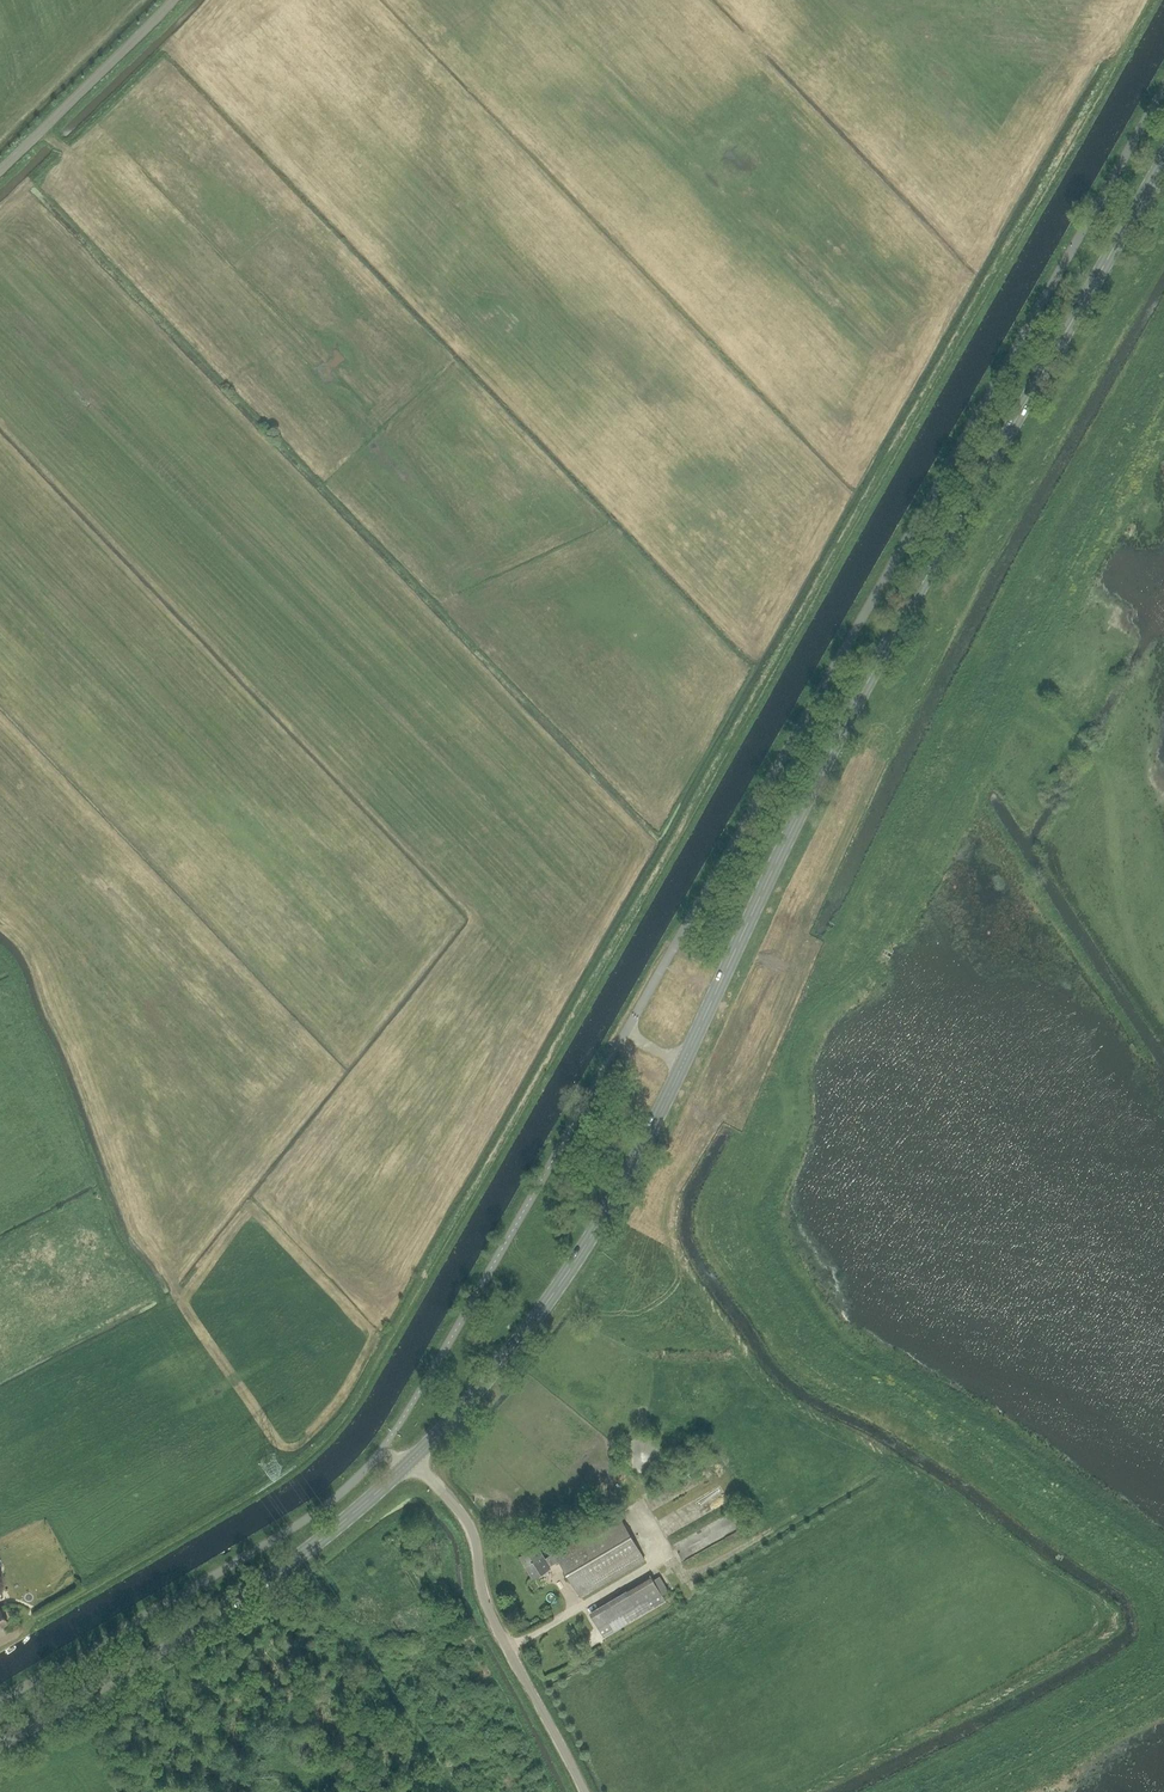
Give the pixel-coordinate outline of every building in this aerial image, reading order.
[(660,1466),(663,1459),(663,1452),(661,1445),(656,1439),(649,1436),(641,1436),(634,1438),(629,1443),(626,1450),(625,1458),(628,1465),(633,1470),(640,1473),(647,1474),(655,1471),(660,1466)] [(533,1578),(552,1567),(551,1566),(560,1561),(581,1596),(645,1559),(618,1513),(554,1550),(555,1553),(545,1559),(538,1546),(521,1556),(533,1578)] [(652,1577),(628,1590),(642,1615),(666,1601),(662,1595),(669,1591),(661,1576),(654,1580),(652,1577)] [(642,1615),(628,1590),(602,1607),(616,1630),(642,1615)] [(602,1607),(591,1614),(605,1637),(616,1630),(602,1607)]
